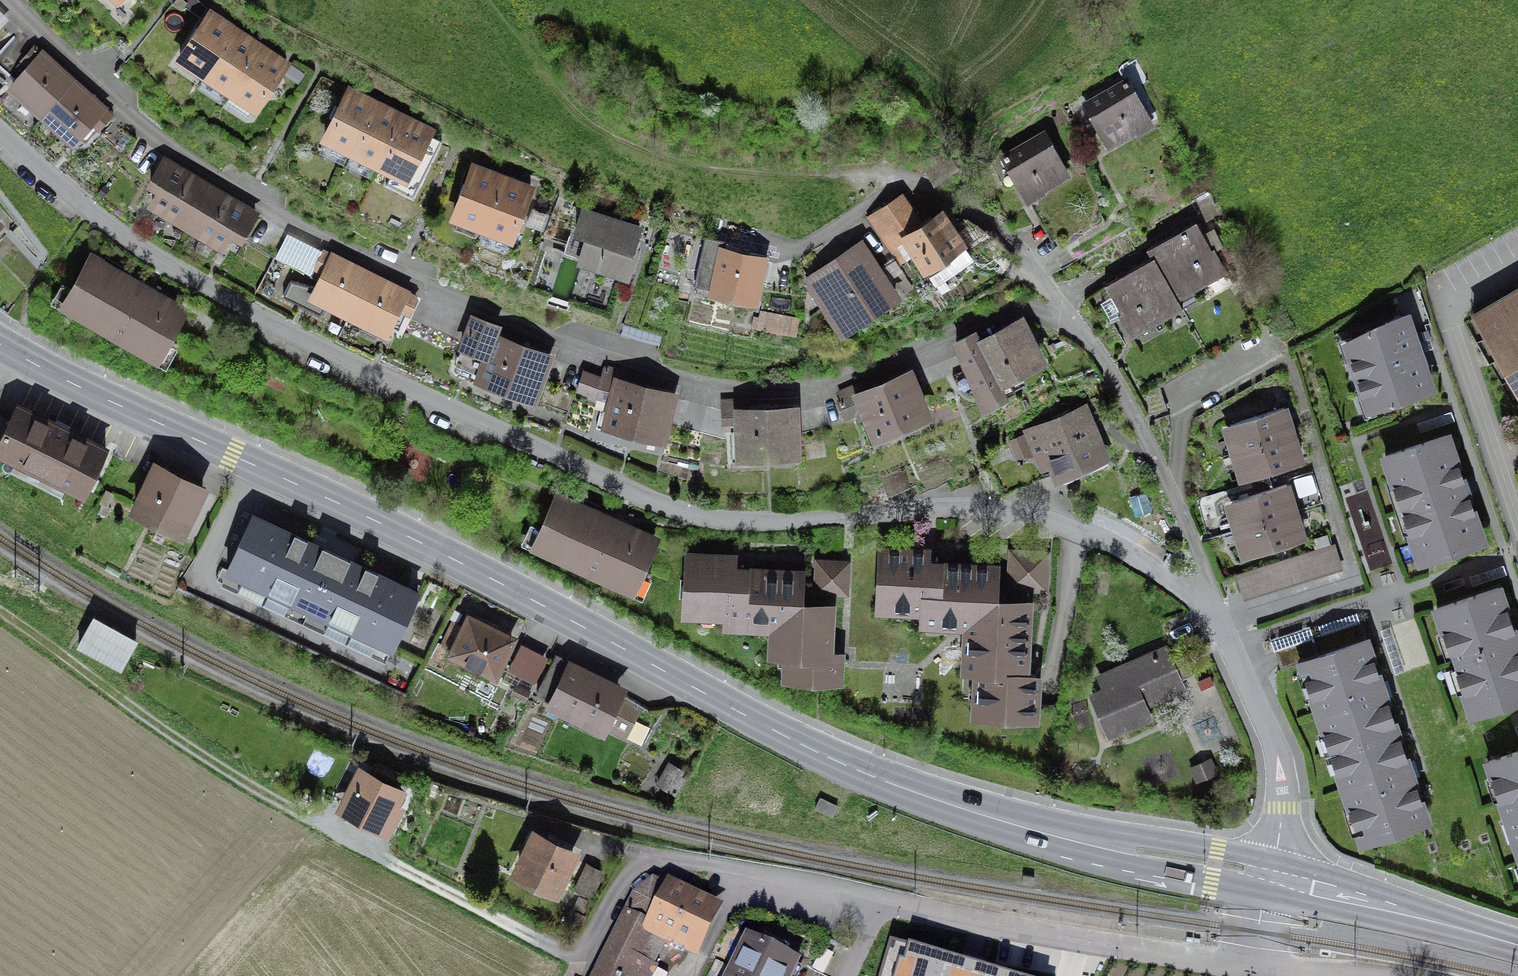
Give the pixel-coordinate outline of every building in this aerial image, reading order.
[(179,62),(204,77),(236,29),(210,13),(179,62)] [(204,77),(229,94),(261,45),(236,29),(204,77)] [(291,65),(261,45),(229,94),(260,114),(291,65)] [(41,52),(9,89),(42,118),(74,82),(41,52)] [(1126,81),(1076,111),(1084,125),(1094,119),(1110,145),(1150,121),(1126,81)] [(42,118),(75,148),(108,113),(74,82),(42,118)] [(353,150),(376,103),(349,90),(326,137),(353,150)] [(379,164),(402,116),(376,103),(353,150),(379,164)] [(402,116),(379,164),(404,177),(430,131),(402,116)] [(1044,135),(989,161),(997,178),(1011,171),(1023,196),(1064,177),(1044,135)] [(186,227),(211,185),(168,159),(150,188),(163,195),(155,209),(186,227)] [(481,228),(501,178),(473,168),(453,217),(481,228)] [(530,190),(501,178),(481,228),(510,240),(530,190)] [(211,185),(186,227),(223,249),(234,232),(250,241),(265,217),(211,185)] [(626,277),(643,230),(584,210),(567,256),(626,277)] [(943,215),(906,239),(928,272),(965,248),(943,215)] [(12,228),(0,216),(0,240),(12,228)] [(1149,251),(1153,259),(1173,298),(1224,271),(1199,225),(1149,251)] [(763,252),(725,242),(722,254),(702,249),(693,285),(751,300),(763,252)] [(893,296),(859,244),(807,279),(841,331),(893,296)] [(372,274),(324,251),(308,286),(291,278),(283,295),(324,315),(329,305),(350,316),(372,274)] [(91,257),(66,305),(173,360),(198,312),(91,257)] [(1153,259),(1103,286),(1130,337),(1180,310),(1173,298),(1153,259)] [(415,297),(372,274),(350,316),(383,333),(395,310),(405,315),(415,297)] [(1474,318),(1517,393),(1517,292),(1474,318)] [(759,335),(799,337),(800,318),(760,316),(759,335)] [(1348,335),(1371,407),(1430,388),(1406,316),(1348,335)] [(497,328),(472,318),(460,346),(480,354),(472,375),(532,399),(549,358),(494,336),(497,328)] [(977,334),(955,344),(986,405),(1014,390),(1007,376),(1038,360),(1020,324),(982,344),(977,334)] [(604,401),(597,426),(658,442),(670,397),(627,386),(630,374),(604,368),(601,379),(620,383),(614,403),(604,401)] [(601,379),(585,372),(578,391),(595,397),(601,379)] [(863,382),(842,390),(866,450),(889,440),(885,429),(923,414),(907,377),(868,393),(863,382)] [(749,400),(723,401),(724,413),(740,412),(741,432),(730,432),(732,460),(795,457),(792,411),(750,414),(749,400)] [(1285,409),(1226,426),(1232,451),(1292,434),(1285,409)] [(31,412),(11,457),(106,498),(126,454),(31,412)] [(1029,443),(988,463),(1003,494),(1056,469),(1064,485),(1108,464),(1085,417),(1054,431),(1049,420),(1024,432),(1029,443)] [(1292,434),(1232,451),(1240,478),(1300,460),(1292,434)] [(1447,436),(1385,457),(1420,560),(1482,540),(1447,436)] [(211,490),(155,466),(136,510),(192,534),(211,490)] [(880,479),(888,497),(913,485),(909,476),(905,467),(880,479)] [(1286,485),(1227,502),(1234,527),(1293,512),(1286,485)] [(663,540),(558,492),(531,550),(636,596),(663,540)] [(1293,512),(1234,527),(1241,554),(1300,538),(1293,512)] [(254,515),(228,570),(390,648),(417,593),(254,515)] [(1335,544),(1237,575),(1245,598),(1342,568),(1335,544)] [(926,551),(882,549),(878,605),(923,609),(921,622),(967,625),(994,602),(995,568),(925,562),(926,551)] [(1043,555),(1011,553),(1009,586),(1042,587),(1043,555)] [(732,555),(688,555),(685,611),(728,613),(726,625),(774,627),(798,605),(801,573),(732,567),(732,555)] [(845,564),(819,563),(818,588),(844,589),(845,564)] [(1438,609),(1472,713),(1517,698),(1517,648),(1499,589),(1438,609)] [(1027,605),(994,602),(967,625),(964,673),(978,671),(974,715),(1033,719),(1036,673),(1022,672),(1027,605)] [(831,608),(798,605),(774,627),(773,654),(787,653),(786,677),(839,681),(841,655),(829,654),(831,608)] [(456,613),(440,648),(494,672),(510,637),(456,613)] [(100,624),(84,651),(130,677),(146,649),(100,624)] [(1364,640),(1302,661),(1331,751),(1395,729),(1364,640)] [(534,682),(548,655),(522,641),(508,669),(534,682)] [(1181,690),(1166,651),(1086,682),(1107,737),(1153,719),(1147,704),(1181,690)] [(642,704),(555,658),(537,692),(623,738),(642,704)] [(1395,729),(1331,751),(1363,842),(1427,820),(1395,729)] [(1490,760),(1517,853),(1517,751),(1490,760)] [(674,765),(661,786),(674,793),(687,772),(674,765)] [(390,806),(396,797),(346,768),(331,794),(389,828),(399,811),(390,806)] [(838,805),(819,797),(815,809),(834,815),(838,805)] [(577,853),(536,831),(515,872),(555,893),(577,853)] [(589,864),(576,887),(590,895),(603,872),(589,864)] [(653,880),(632,896),(594,975),(655,975),(658,970),(655,968),(665,949),(697,963),(724,908),(667,881),(665,885),(653,880)] [(577,896),(563,922),(575,929),(590,903),(577,896)] [(746,938),(731,968),(717,961),(709,975),(800,975),(801,974),(798,972),(801,965),(746,938)] [(894,955),(890,975),(999,975),(894,955)]
